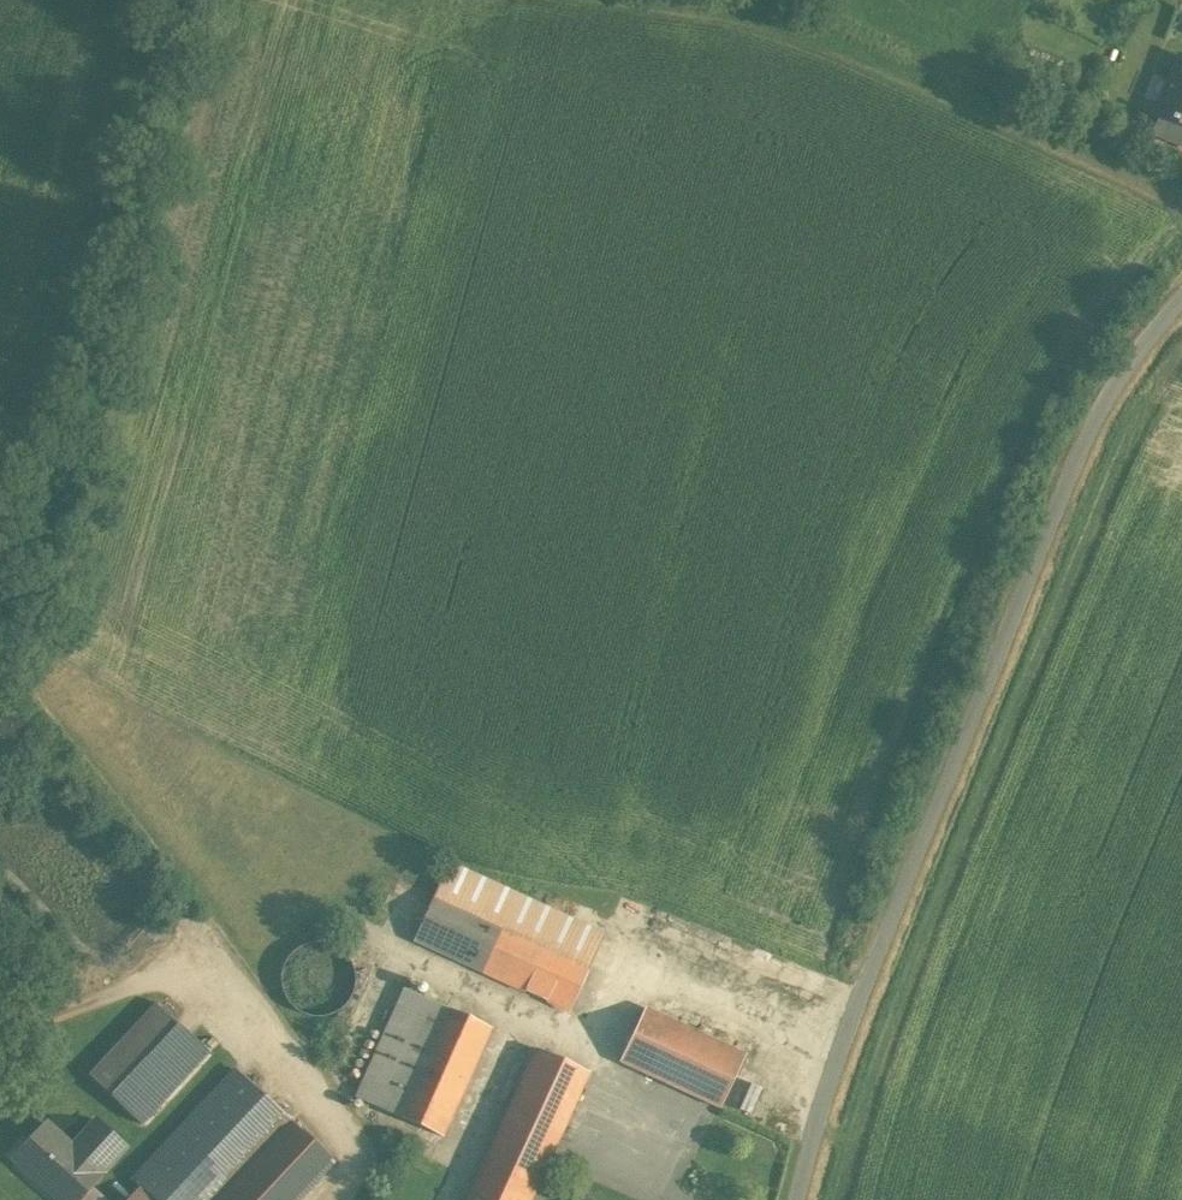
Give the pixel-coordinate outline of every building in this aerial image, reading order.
[(1156,115),(1159,117),(1154,130),(1156,135),(1181,145),(1181,59),(1179,58),(1156,115)] [(603,935),(449,863),(434,895),(588,966),(603,935)] [(588,966),(434,895),(414,938),(568,1010),(588,966)] [(353,993),(355,979),(352,964),(344,952),(332,944),(317,942),(303,945),(291,953),(283,965),(280,979),(283,994),(292,1006),(304,1014),(318,1016),(333,1013),(345,1005),(353,993)] [(404,988),(355,1097),(396,1115),(445,1006),(404,988)] [(155,1003),(88,1075),(141,1124),(208,1052),(155,1003)] [(445,1006),(396,1115),(440,1135),(489,1027),(445,1006)] [(743,1054),(642,1008),(618,1060),(719,1107),(743,1054)] [(535,1048),(486,1155),(538,1179),(588,1072),(535,1048)] [(133,1179),(140,1186),(141,1185),(157,1199),(217,1199),(291,1121),(234,1069),(133,1179)] [(45,1123),(28,1142),(35,1149),(21,1164),(61,1199),(77,1199),(90,1186),(100,1174),(99,1173),(123,1146),(95,1120),(71,1147),(45,1123)] [(217,1199),(296,1199),(333,1161),(291,1121),(217,1199)] [(486,1155),(465,1199),(529,1199),(538,1179),(486,1155)] [(141,1185),(140,1186),(128,1199),(157,1199),(141,1185)] [(90,1186),(77,1199),(105,1199),(90,1186)]
